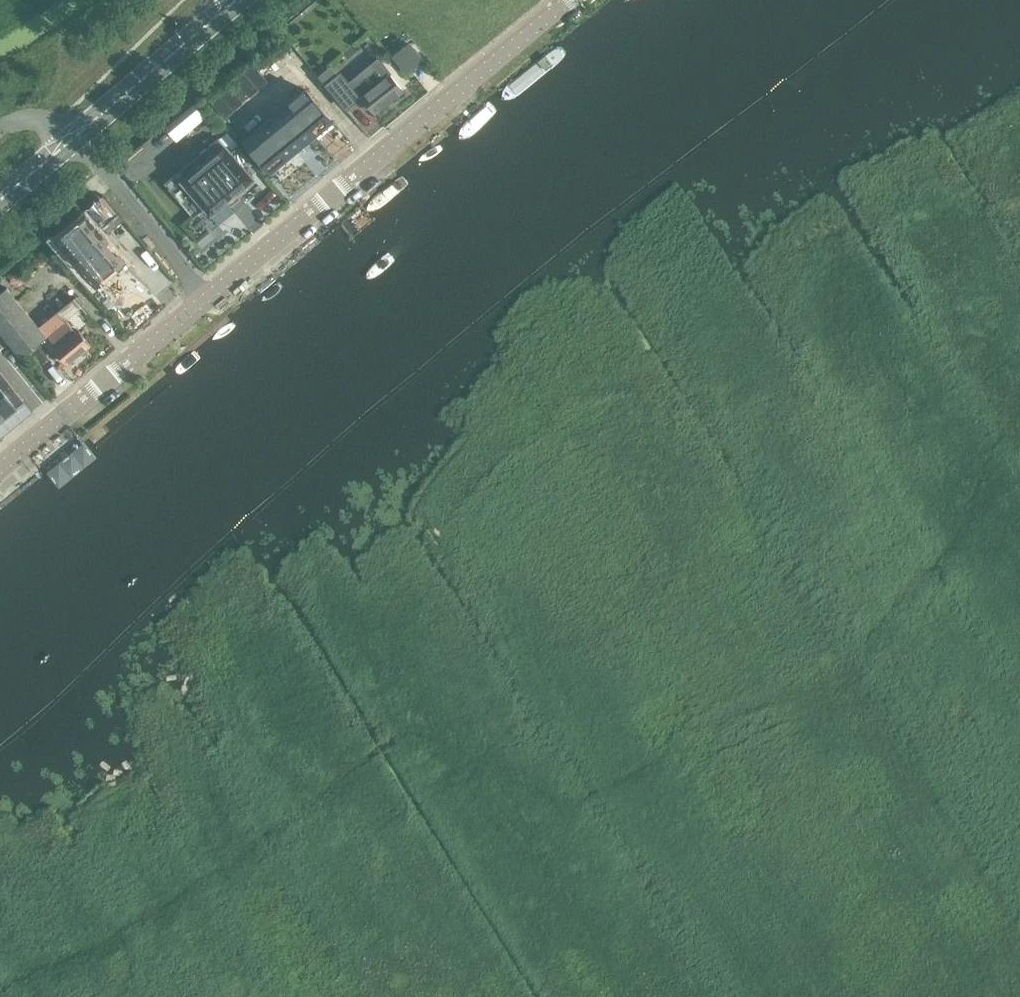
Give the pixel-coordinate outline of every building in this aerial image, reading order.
[(411,44),(396,57),(408,71),(423,58),(411,44)] [(368,46),(354,56),(362,67),(376,57),(368,46)] [(215,100),(231,115),(271,72),(255,57),(215,100)] [(377,113),(405,90),(381,62),(354,84),(377,113)] [(345,76),(335,84),(341,90),(350,82),(345,76)] [(306,89),(244,140),(271,173),(333,121),(306,89)] [(177,173),(165,182),(194,218),(206,209),(211,215),(255,179),(227,145),(183,180),(177,173)] [(99,285),(127,262),(88,215),(60,238),(99,285)] [(21,357),(48,336),(8,286),(0,293),(0,330),(21,357)] [(68,364),(93,345),(79,328),(76,330),(67,319),(84,306),(76,296),(43,323),(51,333),(48,335),(57,346),(54,348),(68,364)] [(19,405),(25,400),(0,369),(0,420),(19,405)]
